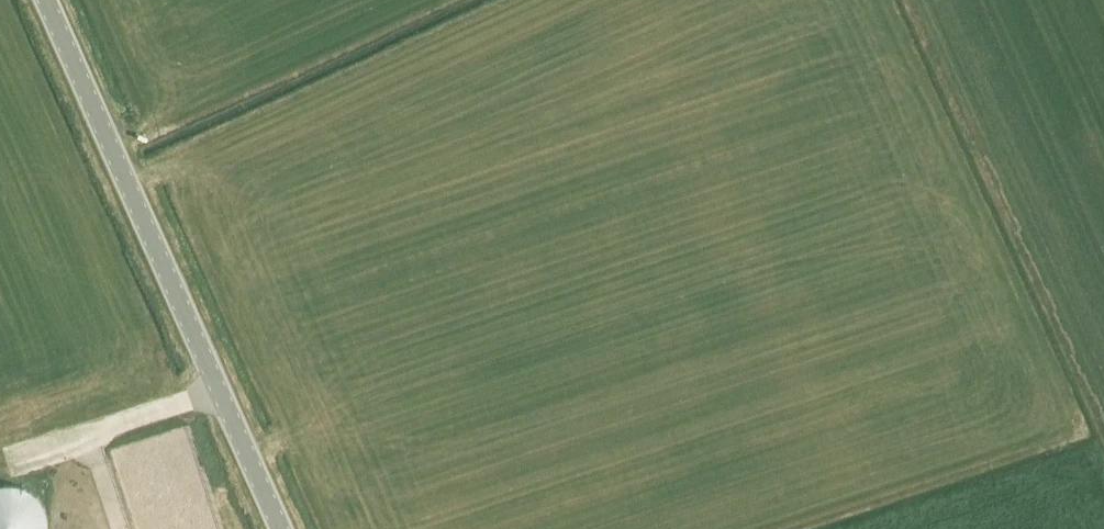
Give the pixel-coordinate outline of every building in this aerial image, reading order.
[(13,484),(6,483),(0,484),(0,528),(48,528),(49,527),(48,520),(47,513),(45,507),(42,501),(37,495),(32,491),(26,487),(20,485),(13,484)]
